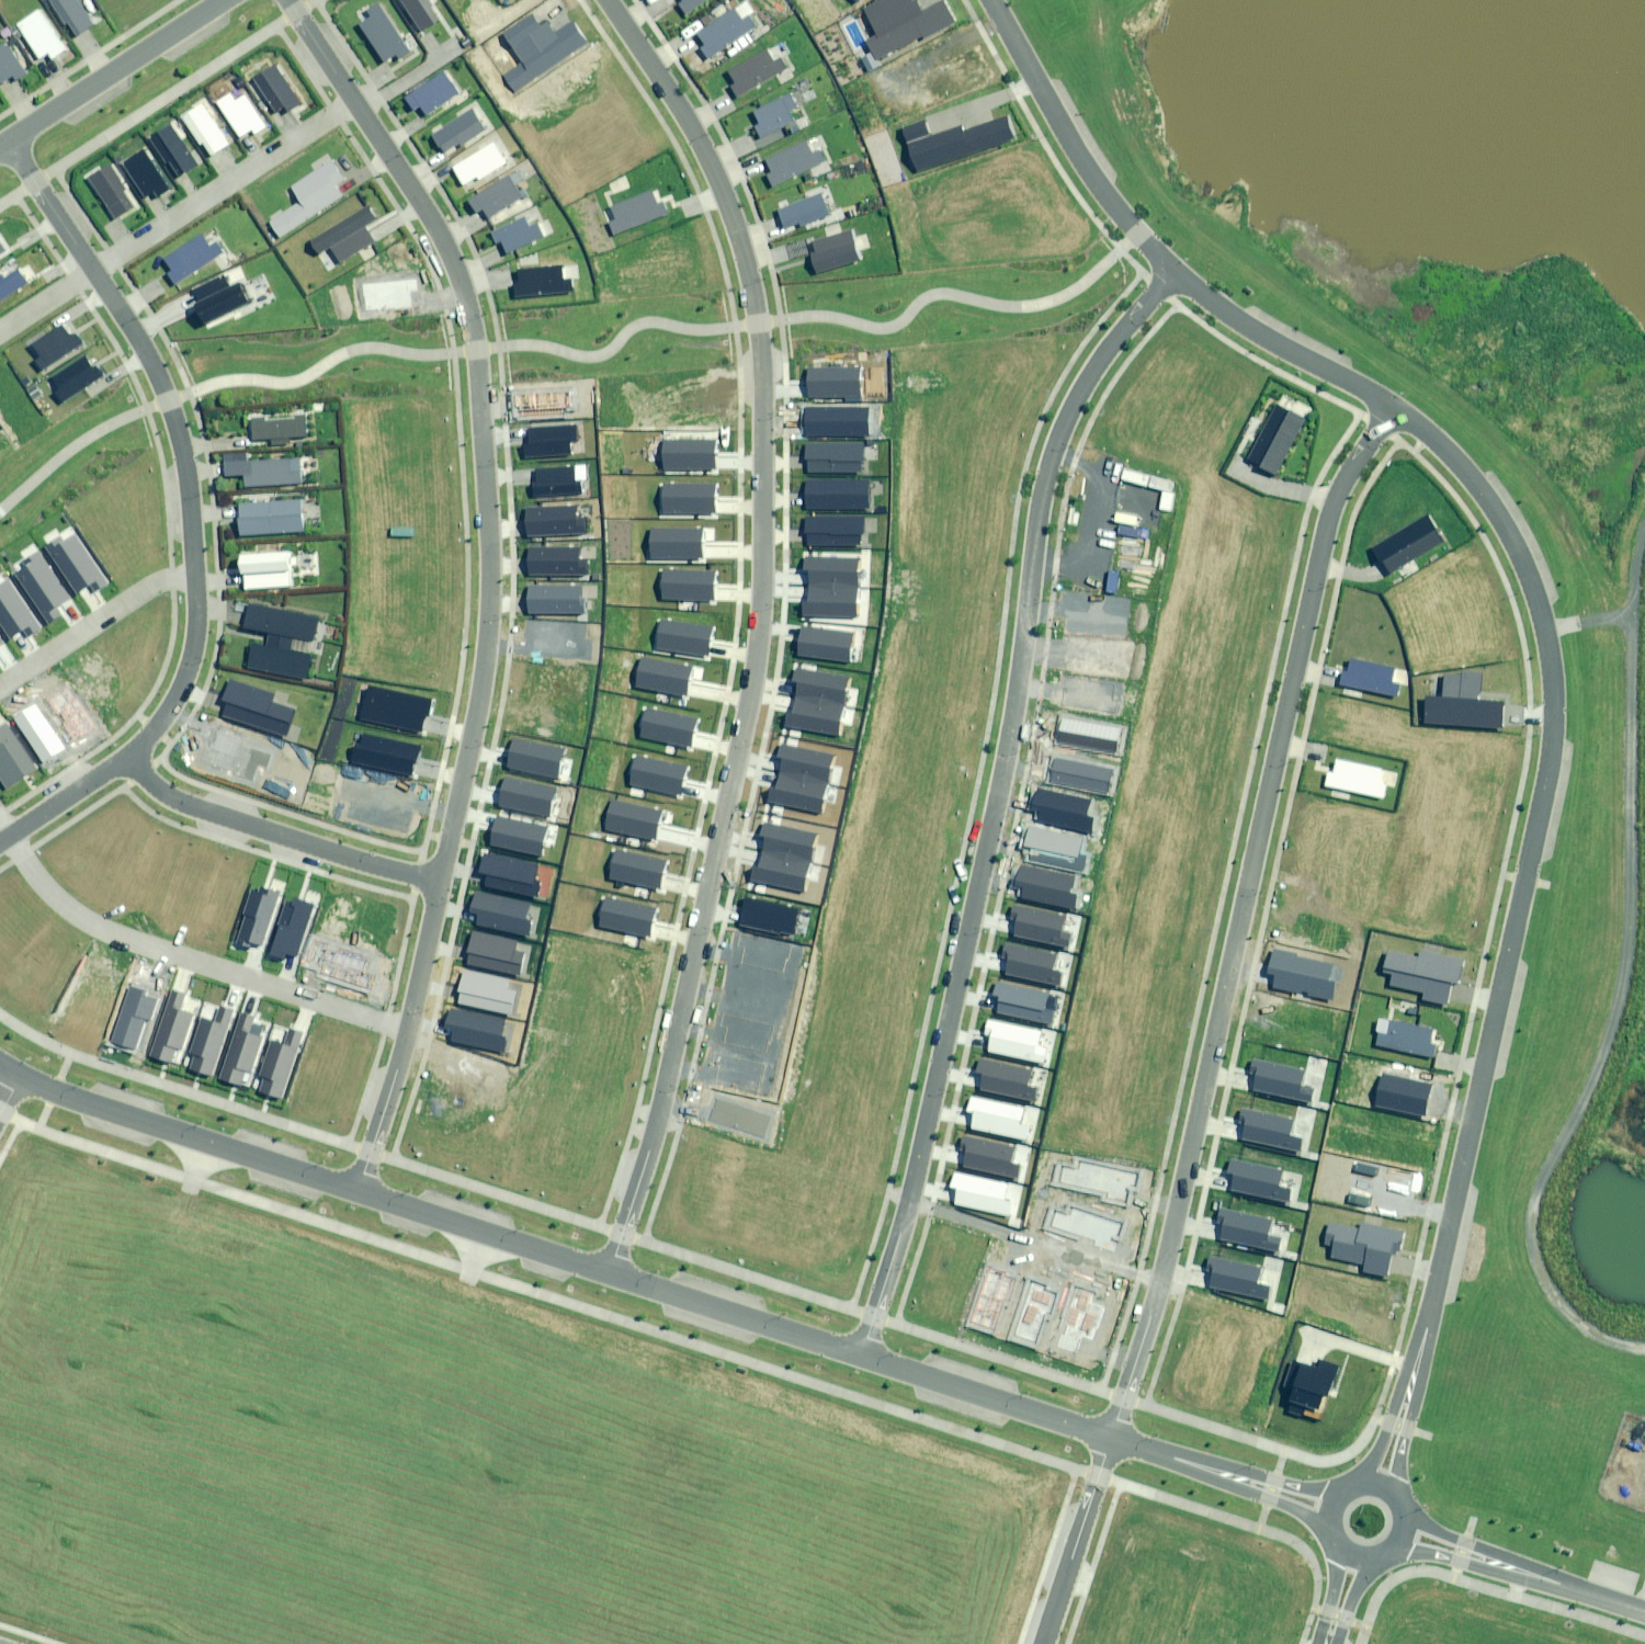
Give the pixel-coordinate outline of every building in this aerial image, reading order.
[(65,25),(68,23),(76,35),(92,25),(76,0),(49,0),(65,25)] [(429,0),(398,0),(420,33),(441,18),(429,0)] [(684,2),(678,5),(685,15),(707,0),(683,0),(684,2)] [(877,59),(953,20),(942,0),(918,12),(912,0),(884,0),(864,10),(877,36),(867,41),(877,59)] [(409,50),(378,3),(367,11),(372,18),(360,25),(384,61),(396,53),(398,57),(409,50)] [(40,9),(17,24),(39,58),(47,53),(51,60),(67,49),(40,9)] [(741,21),(733,9),(698,34),(706,45),(701,48),(707,57),(754,25),(748,17),(741,21)] [(503,77),(513,93),(586,45),(571,22),(554,33),(547,21),(540,26),(532,14),(504,33),(524,63),(503,77)] [(0,82),(12,75),(15,80),(26,73),(7,43),(0,47),(0,82)] [(730,87),(736,97),(787,67),(782,58),(774,63),(766,50),(729,72),(736,83),(730,87)] [(274,64),(253,78),(275,113),(285,106),(288,112),(301,104),(274,64)] [(444,73),(405,98),(413,110),(420,106),(425,114),(457,93),(444,73)] [(230,94),(216,103),(239,139),(251,131),(254,134),(267,126),(245,93),(234,101),(230,94)] [(755,126),(761,137),(793,121),(789,111),(795,108),(789,95),(754,113),(760,123),(755,126)] [(201,103),(181,117),(200,145),(203,143),(211,156),(229,145),(201,103)] [(469,110),(431,135),(445,155),(483,130),(469,110)] [(907,144),(916,171),(1012,137),(1005,117),(963,132),(961,125),(907,144)] [(925,121),(901,130),(906,142),(930,134),(925,121)] [(169,124),(148,137),(176,178),(197,165),(169,124)] [(492,140),(452,167),(464,185),(476,176),(479,181),(507,163),(492,140)] [(767,173),(774,186),(826,160),(821,149),(812,154),(806,141),(767,161),(772,171),(767,173)] [(143,150),(122,164),(144,197),(150,193),(154,198),(168,188),(143,150)] [(269,222),(280,237),(343,195),(336,184),(344,179),(331,160),(291,187),(300,201),(269,222)] [(108,165),(88,179),(114,219),(132,207),(121,191),(124,188),(108,165)] [(507,175),(468,201),(477,213),(482,209),(488,218),(522,196),(507,175)] [(608,222),(613,234),(667,214),(663,203),(656,206),(651,192),(612,207),(616,219),(608,222)] [(821,195),(778,212),(784,227),(798,221),(800,226),(829,215),(821,195)] [(369,206),(311,241),(318,253),(329,246),(339,263),(373,242),(363,226),(376,218),(369,206)] [(502,241),(507,252),(543,236),(537,225),(528,229),(524,220),(492,234),(497,244),(502,241)] [(860,260),(851,231),(814,243),(818,253),(811,255),(817,274),(860,260)] [(167,274),(174,284),(223,252),(216,242),(209,247),(201,235),(164,259),(171,271),(167,274)] [(561,267),(519,271),(520,280),(514,280),(516,297),(571,292),(570,281),(563,282),(561,267)] [(0,274),(0,300),(26,283),(17,269),(3,278),(1,274),(0,274)] [(195,306),(203,323),(247,301),(239,283),(229,288),(223,276),(193,291),(199,304),(195,306)] [(415,280),(363,284),(364,310),(410,307),(409,292),(416,291),(415,280)] [(61,326),(31,346),(39,358),(33,361),(39,370),(82,342),(76,334),(69,338),(61,326)] [(83,357),(51,379),(59,390),(53,394),(59,403),(102,374),(96,366),(92,369),(83,357)] [(860,369),(807,369),(808,399),(861,398),(860,369)] [(1276,406),(1247,460),(1274,474),(1303,420),(1276,406)] [(867,407),(806,408),(806,436),(868,435),(867,407)] [(306,418),(251,422),(252,440),(272,439),(273,445),(289,444),(289,438),(307,437),(306,418)] [(525,443),(525,458),(569,456),(569,441),(577,441),(576,426),(527,428),(528,443),(525,443)] [(713,442),(664,443),(665,471),(714,470),(713,442)] [(860,444),(805,445),(806,460),(808,459),(808,473),(861,472),(860,444)] [(299,459),(225,463),(226,475),(244,474),(244,487),(300,484),(299,459)] [(574,468),(532,470),(534,497),(582,494),(581,482),(574,482),(574,468)] [(868,481),(807,482),(807,509),(869,508),(868,481)] [(713,487),(662,488),(662,514),(714,513),(713,487)] [(301,499),(235,503),(237,538),(303,533),(301,499)] [(526,510),(527,536),(585,534),(584,519),(576,519),(575,507),(526,510)] [(1428,516),(1371,550),(1387,576),(1443,541),(1428,516)] [(863,518),(806,519),(806,546),(861,545),(860,534),(864,534),(863,518)] [(700,530),(651,530),(652,559),(700,558),(700,530)] [(108,582),(76,535),(66,542),(62,537),(46,548),(77,593),(88,585),(93,592),(108,582)] [(294,587),(291,547),(239,551),(242,591),(294,587)] [(579,549),(528,549),(528,576),(587,575),(587,561),(579,561),(579,549)] [(69,597),(39,553),(22,565),(24,568),(14,575),(47,623),(59,615),(53,608),(69,597)] [(808,573),(808,587),(855,587),(855,558),(804,557),(803,573),(808,573)] [(713,574),(663,571),(662,598),(711,601),(713,574)] [(10,578),(0,585),(0,621),(10,636),(22,628),(27,635),(42,625),(10,578)] [(803,616),(854,617),(855,587),(808,587),(807,600),(804,600),(803,616)] [(581,588),(528,588),(528,614),(581,613),(581,588)] [(253,644),(248,668),(308,679),(312,655),(289,651),(292,637),(314,641),(319,618),(247,605),(243,628),(267,633),(265,647),(253,644)] [(711,629),(659,623),(656,648),(708,655),(711,629)] [(802,627),(799,656),(848,662),(852,633),(802,627)] [(693,667),(639,658),(635,687),(688,696),(693,667)] [(1347,658),(1341,685),(1396,698),(1399,685),(1391,683),(1394,668),(1347,658)] [(799,687),(796,701),(842,709),(848,681),(797,671),(794,686),(799,687)] [(1427,696),(1425,724),(1503,729),(1505,703),(1481,702),(1484,672),(1444,675),(1443,697),(1427,696)] [(227,703),(222,717),(284,738),(293,711),(272,704),(275,695),(230,680),(222,702),(227,703)] [(431,700),(368,687),(362,719),(422,731),(425,716),(427,717),(431,700)] [(787,729),(837,739),(842,709),(796,701),(794,714),(790,713),(787,729)] [(35,705),(14,720),(44,763),(65,748),(35,705)] [(697,719),(649,709),(642,740),(690,750),(697,719)] [(1122,729),(1062,718),(1058,742),(1117,754),(1122,729)] [(6,724),(0,728),(0,781),(5,789),(36,767),(6,724)] [(417,763),(420,747),(363,735),(360,748),(356,747),(352,763),(409,775),(412,762),(417,763)] [(562,749),(513,739),(507,768),(556,778),(562,749)] [(783,762),(780,775),(827,784),(832,755),(781,746),(778,761),(783,762)] [(685,769),(636,758),(630,785),(679,796),(685,769)] [(1113,771),(1055,759),(1051,782),(1108,793),(1113,771)] [(1327,773),(1324,785),(1384,799),(1387,786),(1382,785),(1385,770),(1337,759),(1333,774),(1327,773)] [(771,803),(821,813),(827,784),(780,775),(778,788),(774,787),(771,803)] [(554,788),(505,778),(499,807),(548,817),(554,788)] [(1091,800),(1035,788),(1031,811),(1034,812),(1033,821),(1090,833),(1093,819),(1087,818),(1091,800)] [(660,812),(611,802),(606,828),(655,838),(660,812)] [(545,826),(497,816),(491,846),(539,855),(545,826)] [(764,840),(761,853),(807,862),(813,833),(762,824),(759,839),(764,840)] [(1082,840),(1028,829),(1022,858),(1083,870),(1086,855),(1079,854),(1082,840)] [(752,882),(802,891),(807,862),(761,853),(759,866),(755,865),(752,882)] [(536,865),(484,854),(480,874),(487,876),(485,886),(537,897),(540,883),(533,881),(536,865)] [(664,864),(614,854),(609,880),(659,890),(664,864)] [(1073,877),(1019,866),(1013,895),(1074,908),(1077,893),(1070,892),(1073,877)] [(278,894),(262,888),(260,893),(252,891),(243,915),(244,916),(234,944),(248,949),(251,941),(261,945),(278,894)] [(528,904),(476,893),(472,913),(479,914),(477,925),(529,936),(532,921),(524,920),(528,904)] [(279,927),(269,956),(284,961),(286,954),(295,957),(312,906),(289,898),(286,905),(285,905),(277,926),(279,927)] [(653,910),(606,900),(600,928),(647,937),(653,910)] [(798,911),(743,900),(738,927),(782,936),(782,932),(793,935),(798,911)] [(1067,917),(1013,906),(1010,920),(1016,921),(1013,936),(1067,947),(1071,932),(1064,931),(1067,917)] [(520,944),(468,933),(464,953),(471,955),(469,965),(521,976),(524,962),(517,960),(520,944)] [(1058,956),(1004,944),(1001,959),(1008,960),(1005,975),(1058,986),(1061,971),(1055,970),(1058,956)] [(1341,964),(1275,950),(1269,974),(1276,976),(1273,987),(1332,1000),(1341,964)] [(1419,959),(1387,951),(1382,972),(1393,974),(1390,986),(1426,994),(1424,999),(1445,1004),(1449,983),(1457,985),(1462,960),(1421,951),(1419,959)] [(461,992),(458,1005),(511,1016),(517,990),(508,988),(509,981),(462,971),(458,992),(461,992)] [(1050,995),(996,984),(993,997),(999,998),(996,1014),(1050,1026),(1053,1011),(1047,1009),(1050,995)] [(145,991),(130,986),(111,1041),(134,1050),(145,1018),(150,1020),(157,999),(144,995),(145,991)] [(185,997),(169,991),(147,1056),(169,1064),(174,1049),(179,1051),(191,1016),(179,1012),(185,997)] [(190,1069),(210,1076),(232,1012),(218,1007),(212,1024),(201,1020),(189,1055),(194,1056),(190,1069)] [(505,1020),(449,1009),(445,1029),(454,1031),(452,1043),(500,1053),(504,1037),(501,1037),(505,1020)] [(255,1018),(240,1013),(217,1077),(240,1085),(245,1070),(250,1072),(262,1038),(250,1034),(255,1018)] [(1379,1033),(1376,1046),(1434,1059),(1437,1045),(1429,1044),(1433,1028),(1391,1019),(1388,1035),(1379,1033)] [(1043,1032),(990,1021),(987,1034),(993,1035),(990,1052),(1044,1063),(1047,1048),(1040,1047),(1043,1032)] [(260,1090),(280,1097),(303,1033),(288,1028),(282,1046),(271,1042),(259,1076),(265,1078),(260,1090)] [(1302,1070),(1252,1059),(1248,1074),(1254,1075),(1250,1090),(1308,1103),(1310,1091),(1298,1088),(1302,1070)] [(1030,1072),(976,1061),(974,1073),(980,1075),(976,1091),(1030,1102),(1034,1087),(1027,1086),(1030,1072)] [(1431,1085),(1384,1074),(1377,1105),(1424,1116),(1431,1085)] [(1024,1109),(970,1098),(967,1111),(973,1112),(970,1129),(1024,1140),(1027,1125),(1021,1124),(1024,1109)] [(1293,1120),(1242,1108),(1239,1123),(1244,1124),(1241,1140),(1298,1152),(1301,1140),(1289,1137),(1293,1120)] [(1015,1150),(961,1138),(958,1151),(964,1152),(961,1169),(1015,1180),(1018,1165),(1012,1164),(1015,1150)] [(1279,1170),(1229,1158),(1225,1173),(1231,1174),(1227,1190),(1284,1203),(1287,1190),(1275,1187),(1279,1170)] [(1138,1173),(1076,1161),(1075,1168),(1058,1165),(1053,1187),(1103,1197),(1103,1200),(1127,1205),(1131,1185),(1135,1186),(1138,1173)] [(1006,1184),(952,1173),(950,1186),(956,1187),(952,1203),(1007,1215),(1010,1200),(1003,1198),(1006,1184)] [(1129,1223),(1068,1206),(1066,1213),(1049,1208),(1043,1230),(1092,1244),(1091,1247),(1115,1254),(1121,1234),(1125,1235),(1129,1223)] [(1271,1220),(1220,1209),(1217,1223),(1222,1225),(1219,1240),(1276,1253),(1279,1240),(1267,1237),(1271,1220)] [(1360,1231),(1329,1224),(1325,1245),(1333,1247),(1331,1257),(1366,1265),(1364,1272),(1386,1277),(1391,1253),(1397,1255),(1402,1233),(1361,1224),(1360,1231)] [(1261,1268),(1210,1257),(1207,1271),(1212,1273),(1209,1288),(1266,1301),(1269,1288),(1257,1286),(1261,1268)] [(1289,1403),(1286,1413),(1303,1418),(1306,1407),(1317,1411),(1322,1394),(1327,1395),(1336,1366),(1320,1361),(1318,1369),(1292,1361),(1279,1400),(1289,1403)]
